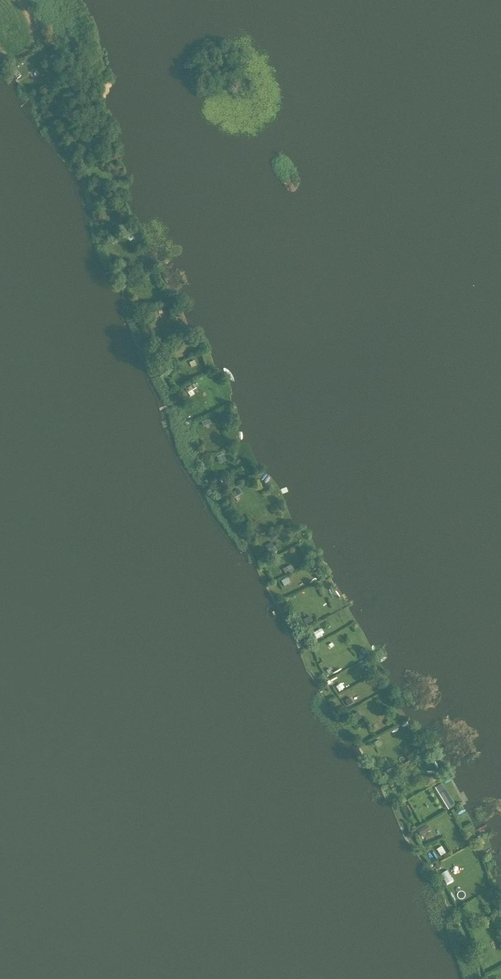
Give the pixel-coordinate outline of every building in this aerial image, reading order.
[(46,86),(40,89),(43,94),(49,91),(46,86)] [(128,235),(132,240),(137,237),(133,232),(128,235)] [(148,315),(151,322),(157,320),(155,313),(148,315)] [(197,389),(194,385),(186,390),(191,397),(195,395),(193,391),(197,389)] [(274,547),(268,550),(270,555),(276,552),(274,547)] [(284,569),(287,574),(293,571),(290,566),(284,569)] [(348,706),(353,703),(350,698),(345,701),(348,706)] [(435,788),(448,810),(456,806),(446,790),(446,791),(441,784),(435,788)] [(418,831),(421,836),(431,831),(428,825),(418,831)]
